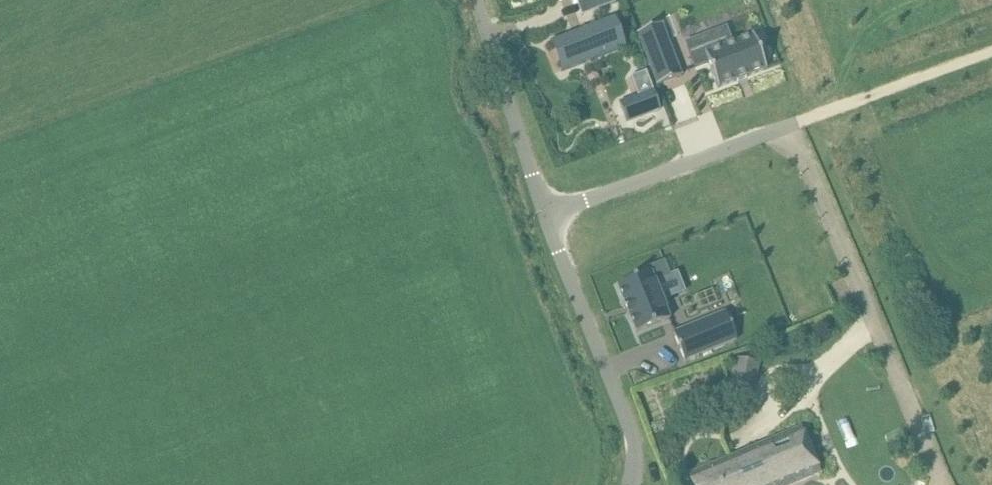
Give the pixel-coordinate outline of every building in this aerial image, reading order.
[(601,9),(616,3),(615,0),(597,0),(601,9)] [(614,17),(554,39),(566,70),(626,47),(614,17)] [(661,23),(637,32),(657,84),(681,75),(661,23)] [(701,41),(687,47),(695,67),(708,62),(718,88),(719,88),(719,87),(765,70),(767,70),(753,35),(752,36),(706,54),(701,41)] [(638,96),(619,103),(627,122),(661,109),(646,70),(630,77),(638,96)] [(648,275),(617,287),(617,288),(618,288),(624,304),(623,305),(624,307),(625,306),(628,314),(626,314),(627,316),(628,316),(635,332),(634,332),(635,333),(669,320),(669,319),(668,319),(655,284),(671,278),(665,262),(646,269),(648,275)] [(726,312),(674,333),(685,361),(737,340),(726,312)] [(736,356),(728,397),(752,402),(760,360),(736,356)] [(799,430),(690,476),(694,484),(786,484),(817,472),(799,430)]
